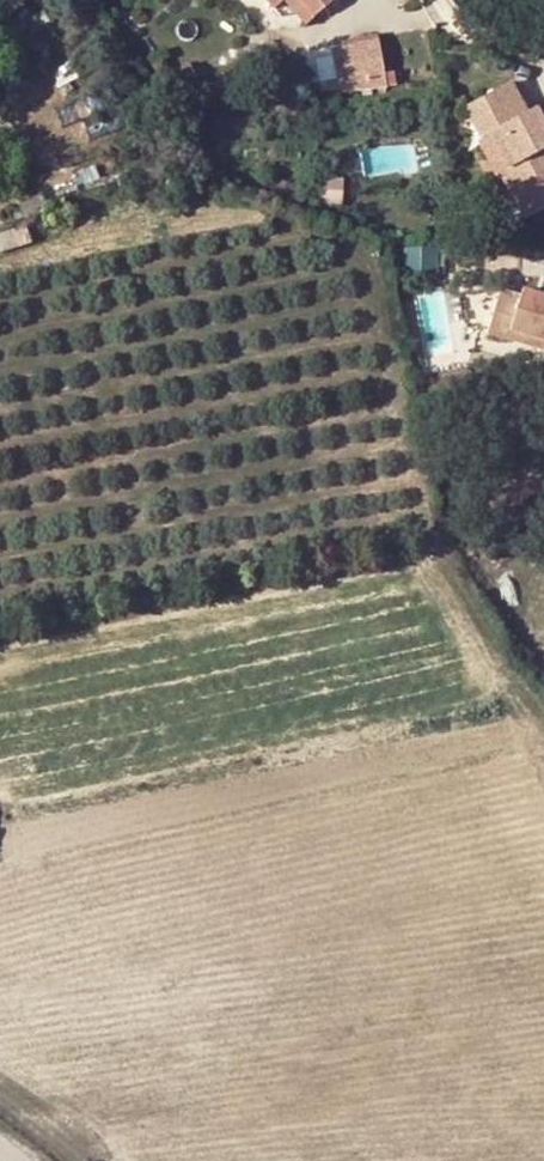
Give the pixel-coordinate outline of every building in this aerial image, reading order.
[(305,25),(336,0),(285,0),(305,25)] [(336,76),(387,72),(383,38),(333,42),(336,76)] [(517,221),(543,208),(543,139),(531,117),(525,120),(504,87),(460,111),(479,142),(489,137),(511,173),(497,182),(517,221)] [(505,353),(507,345),(543,354),(543,312),(516,305),(514,311),(495,307),(486,349),(505,353)]
